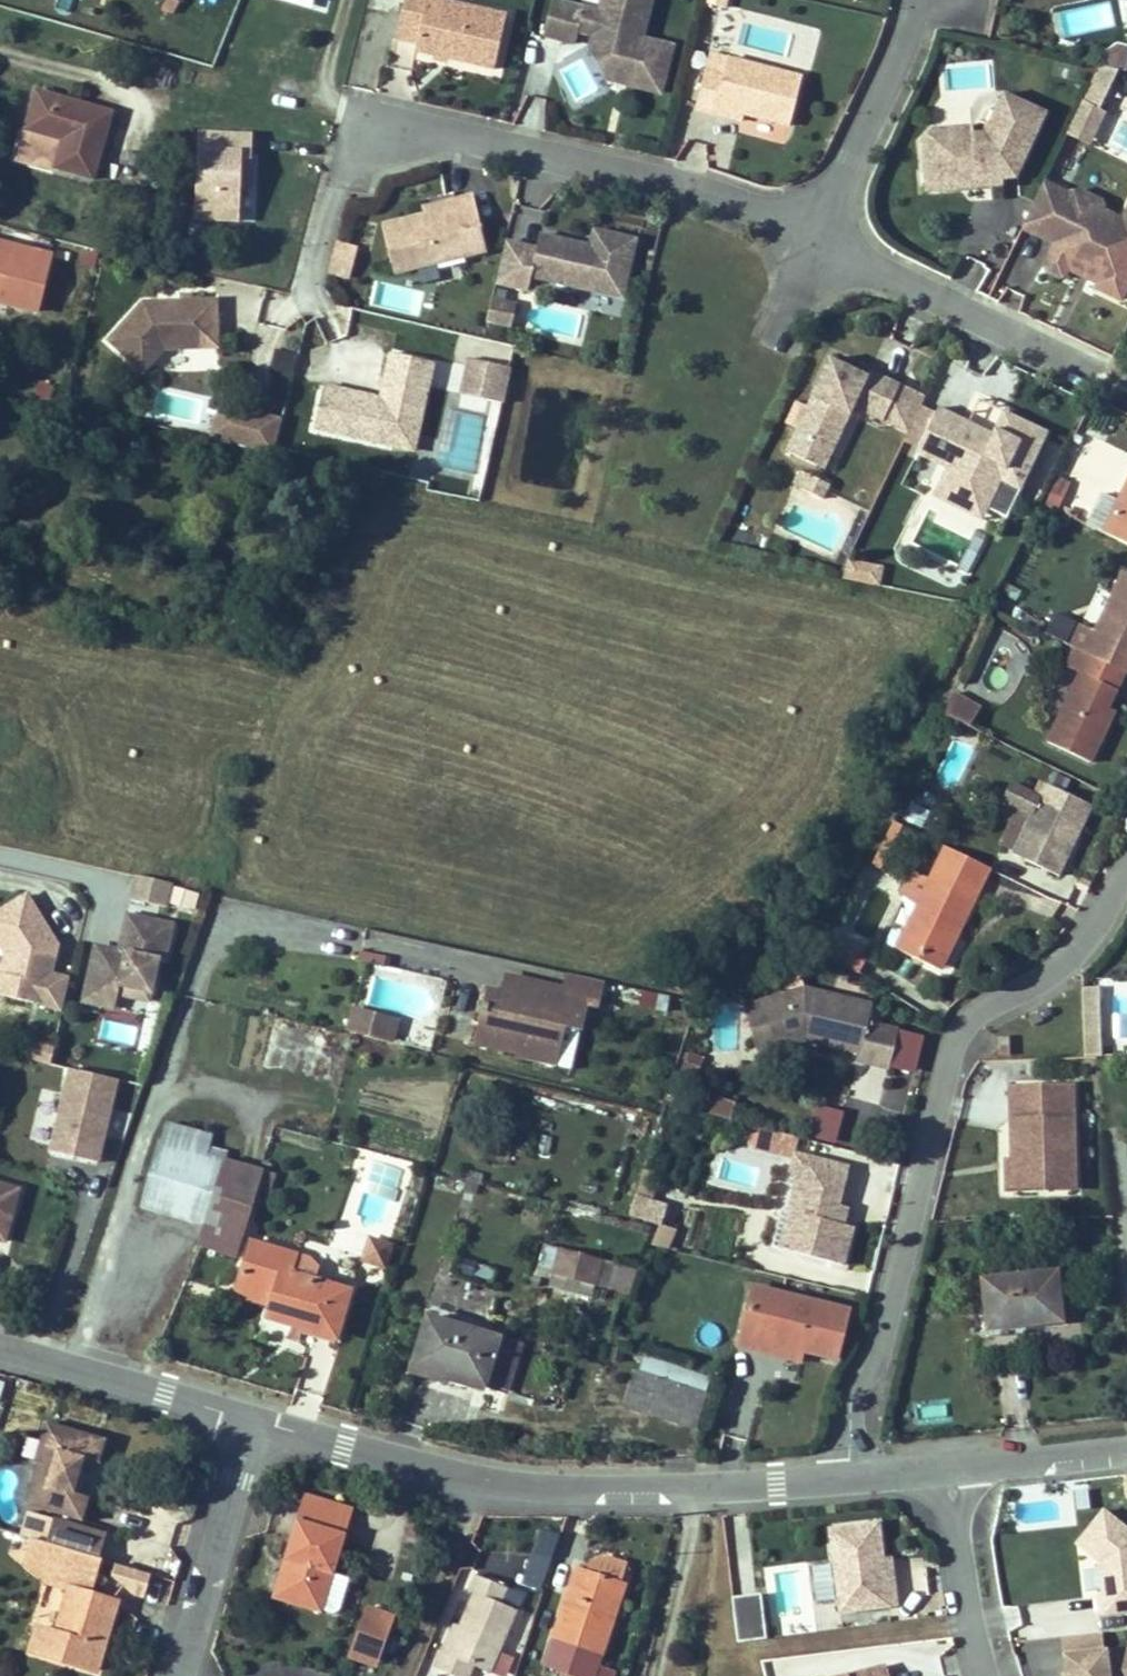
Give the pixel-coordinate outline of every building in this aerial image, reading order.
[(392,40),(411,45),(410,53),(427,57),(443,61),(488,73),(502,20),(426,0),(402,0),(392,40)] [(537,5),(529,40),(560,48),(563,38),(579,42),(596,46),(594,54),(606,74),(638,81),(646,49),(627,44),(637,0),(589,0),(584,17),(537,5)] [(1115,24),(1109,0),(1099,0),(1055,12),(1061,38),(1115,24)] [(1126,56),(1126,46),(1109,41),(1102,63),(1123,69),(1126,56)] [(657,51),(646,49),(638,81),(606,74),(594,54),(596,46),(579,42),(575,56),(594,86),(646,99),(657,51)] [(443,61),(427,57),(425,65),(441,69),(443,61)] [(786,83),(711,65),(707,80),(690,76),(680,116),(699,120),(700,113),(727,119),(774,131),(786,83)] [(525,95),(521,125),(541,128),(545,98),(525,95)] [(28,97),(19,136),(56,145),(49,175),(89,184),(106,116),(28,97)] [(725,127),(727,119),(700,113),(699,120),(725,127)] [(1092,142),(1097,121),(1074,116),(1069,137),(1092,142)] [(1005,180),(1025,139),(983,118),(968,148),(963,156),(963,169),(951,170),(950,149),(910,151),(899,162),(900,188),(923,187),(923,201),(952,200),(952,192),(978,191),(977,181),(1005,180)] [(241,227),(242,160),(252,160),(252,142),(199,141),(198,226),(241,227)] [(252,196),(252,160),(242,160),(242,195),(252,196)] [(977,181),(978,191),(1000,190),(1005,180),(977,181)] [(1126,253),(1126,202),(1119,198),(1101,234),(1094,248),(1070,235),(1073,228),(1052,217),(1048,206),(1023,193),(1001,238),(1033,254),(1035,261),(1047,267),(1054,265),(1072,274),(1076,284),(1072,293),(1076,295),(1074,300),(1098,312),(1126,253)] [(418,220),(376,229),(386,278),(479,258),(467,202),(448,206),(450,213),(418,220)] [(1059,202),(1048,206),(1052,217),(1073,228),(1070,235),(1094,248),(1101,234),(1083,225),(1080,214),(1059,202)] [(418,220),(450,213),(448,206),(416,213),(418,220)] [(348,280),(357,247),(334,241),(325,274),(348,280)] [(497,250),(487,291),(519,299),(522,285),(601,305),(611,265),(624,269),(629,251),(588,241),(583,257),(533,244),(529,258),(497,250)] [(2,305),(0,311),(0,313),(30,320),(45,263),(0,253),(0,304),(2,305)] [(1035,261),(1033,254),(1022,275),(1025,282),(1043,291),(1050,289),(1053,283),(1072,293),(1076,284),(1072,274),(1054,265),(1047,267),(1035,261)] [(611,265),(601,305),(614,309),(624,269),(611,265)] [(373,280),(369,307),(420,314),(423,288),(373,280)] [(152,356),(189,355),(189,339),(205,338),(204,307),(131,310),(96,347),(130,379),(152,356)] [(482,312),(478,328),(496,333),(500,317),(482,312)] [(270,368),(283,330),(261,323),(249,361),(270,368)] [(189,339),(189,355),(206,354),(205,338),(189,339)] [(277,348),(271,371),(290,376),(296,353),(277,348)] [(505,400),(508,363),(462,360),(459,397),(505,400)] [(324,398),(314,440),(394,459),(398,443),(417,447),(434,376),(392,366),(383,400),(392,402),(391,406),(381,411),(324,398)] [(758,461),(788,476),(816,422),(818,419),(824,417),(828,419),(856,434),(874,398),(844,383),(842,388),(804,369),(790,397),(797,400),(792,409),(786,406),(758,461)] [(790,397),(786,406),(792,409),(797,400),(790,397)] [(392,402),(383,400),(381,411),(391,406),(392,402)] [(221,402),(212,436),(276,452),(284,417),(221,402)] [(458,413),(456,446),(478,448),(480,414),(458,413)] [(816,422),(788,476),(796,480),(823,426),(852,441),(856,434),(828,419),(824,417),(818,419),(816,422)] [(994,509),(1022,452),(977,431),(964,458),(961,466),(950,473),(934,466),(942,448),(910,432),(888,479),(919,493),(937,502),(932,514),(962,528),(975,500),(994,509)] [(398,443),(394,459),(413,464),(417,447),(398,443)] [(964,458),(942,448),(934,466),(950,473),(961,466),(964,458)] [(937,502),(919,493),(909,516),(957,539),(962,528),(932,514),(937,502)] [(1107,499),(1092,529),(1080,552),(1126,575),(1126,510),(1107,499)] [(842,579),(878,587),(883,566),(847,558),(842,579)] [(1044,665),(1049,668),(1063,675),(1099,693),(1103,695),(1113,674),(1118,677),(1126,658),(1126,603),(1102,591),(1071,654),(1054,646),(1044,665)] [(1066,643),(1074,623),(1052,614),(1044,634),(1066,643)] [(1032,701),(1047,708),(1063,675),(1049,668),(1032,701)] [(1073,744),(1080,730),(1099,693),(1063,675),(1047,708),(1029,742),(1017,764),(1061,786),(1081,748),(1073,744)] [(952,692),(941,716),(968,728),(979,704),(952,692)] [(1073,744),(1081,748),(1088,734),(1080,730),(1073,744)] [(900,816),(922,824),(931,801),(909,793),(900,816)] [(1038,880),(1052,853),(1059,858),(1072,830),(1025,806),(990,877),(1037,901),(1046,884),(1038,880)] [(1046,884),(1059,858),(1052,853),(1038,880),(1046,884)] [(159,889),(124,881),(118,904),(153,913),(159,889)] [(23,894),(0,908),(0,950),(2,954),(0,961),(0,975),(8,977),(3,995),(57,1009),(65,978),(46,973),(48,965),(43,963),(45,955),(50,957),(53,945),(23,894)] [(887,895),(875,919),(893,927),(905,903),(887,895)] [(869,973),(908,993),(926,958),(933,962),(951,926),(905,903),(893,927),(869,973)] [(109,950),(116,921),(109,919),(101,955),(113,958),(114,952),(109,950)] [(83,950),(73,991),(104,998),(106,990),(137,997),(144,967),(151,968),(160,932),(116,921),(109,950),(114,952),(113,958),(101,955),(83,950)] [(817,983),(818,983),(828,968),(810,957),(800,974),(809,978),(817,983)] [(916,997),(933,962),(926,958),(908,993),(916,997)] [(818,983),(836,995),(844,979),(828,968),(818,983)] [(605,996),(664,1012),(668,998),(609,982),(605,996)] [(515,1050),(545,1056),(549,1040),(566,1044),(572,1017),(583,1020),(590,994),(554,986),(551,1000),(529,995),(525,1011),(488,1003),(477,1048),(513,1057),(515,1050)] [(492,986),(488,1003),(525,1011),(529,995),(492,986)] [(106,990),(104,998),(135,1006),(137,997),(106,990)] [(104,998),(73,991),(70,1006),(101,1013),(104,998)] [(541,1074),(545,1056),(515,1050),(513,1057),(477,1048),(488,1003),(474,999),(460,1055),(541,1074)] [(349,1029),(392,1040),(397,1020),(355,1008),(349,1029)] [(94,1037),(133,1051),(143,1024),(104,1010),(94,1037)] [(790,1015),(747,1029),(760,1070),(786,1062),(793,1064),(792,1067),(845,1080),(844,1087),(876,1093),(884,1056),(854,1049),(858,1031),(790,1015)] [(760,1070),(747,1029),(732,1033),(746,1082),(792,1067),(786,1062),(760,1070)] [(981,1063),(980,1079),(993,1079),(993,1063),(981,1063)] [(119,1085),(68,1072),(48,1155),(99,1167),(119,1085)] [(712,1096),(708,1113),(728,1118),(733,1102),(712,1096)] [(835,1144),(843,1111),(813,1103),(805,1136),(835,1144)] [(1046,1110),(985,1111),(986,1143),(995,1143),(996,1184),(987,1184),(987,1193),(979,1193),(979,1214),(1049,1212),(1046,1110)] [(793,1155),(796,1135),(747,1128),(744,1149),(793,1155)] [(134,1150),(130,1170),(174,1180),(177,1161),(134,1150)] [(839,1206),(850,1165),(795,1151),(771,1249),(841,1265),(855,1210),(839,1206)] [(130,1170),(115,1233),(184,1249),(179,1272),(178,1274),(211,1281),(230,1192),(174,1180),(130,1170)] [(987,1193),(987,1184),(978,1184),(979,1193),(987,1193)] [(660,1226),(665,1203),(632,1195),(627,1218),(660,1226)] [(9,1206),(0,1204),(0,1235),(9,1206)] [(653,1226),(651,1246),(670,1248),(672,1228),(653,1226)] [(381,1273),(394,1245),(369,1233),(357,1262),(381,1273)] [(370,1272),(365,1271),(346,1263),(339,1285),(361,1294),(370,1272)] [(228,1267),(218,1310),(254,1320),(251,1332),(248,1346),(313,1364),(328,1315),(295,1306),(273,1301),(270,1296),(273,1281),(273,1278),(228,1267)] [(521,1270),(515,1289),(533,1294),(576,1305),(592,1310),(597,1289),(521,1270)] [(288,1284),(273,1281),(270,1296),(273,1301),(295,1306),(295,1299),(294,1292),(290,1287),(288,1284)] [(978,1294),(984,1346),(1055,1338),(1050,1287),(978,1294)] [(615,1293),(597,1289),(592,1310),(610,1315),(615,1293)] [(836,1346),(742,1320),(726,1378),(759,1387),(762,1376),(789,1384),(823,1394),(836,1346)] [(405,1342),(391,1391),(484,1417),(498,1370),(405,1342)] [(688,1441),(697,1402),(626,1386),(616,1423),(688,1441)] [(31,1434),(20,1475),(24,1475),(13,1518),(70,1535),(77,1512),(67,1509),(59,1507),(69,1472),(76,1475),(84,1449),(31,1434)] [(94,1452),(84,1449),(76,1475),(88,1478),(94,1452)] [(67,1509),(76,1475),(69,1472),(59,1507),(67,1509)] [(291,1534),(339,1548),(346,1525),(298,1511),(291,1534)] [(1027,1555),(1060,1581),(1072,1566),(1068,1563),(1074,1556),(1078,1559),(1112,1556),(1112,1561),(1126,1560),(1126,1524),(1126,1512),(1056,1519),(1027,1555)] [(93,1550),(41,1533),(35,1556),(87,1572),(93,1550)] [(866,1533),(818,1539),(827,1622),(882,1616),(879,1595),(873,1595),(870,1570),(866,1533)] [(339,1548),(291,1534),(289,1534),(266,1611),(316,1626),(328,1585),(339,1548)] [(22,1642),(15,1667),(45,1675),(82,1675),(86,1662),(90,1664),(103,1616),(77,1609),(87,1572),(35,1556),(20,1552),(13,1579),(36,1598),(56,1603),(43,1646),(22,1642)] [(876,1569),(870,1570),(873,1595),(879,1595),(876,1569)] [(474,1575),(466,1592),(472,1594),(457,1624),(451,1621),(430,1663),(461,1675),(473,1675),(476,1668),(490,1673),(528,1593),(474,1575)] [(336,1621),(345,1591),(328,1585),(316,1626),(336,1621)] [(551,1595),(523,1675),(577,1675),(599,1611),(551,1595)] [(735,1643),(764,1641),(760,1595),(731,1597),(735,1643)] [(359,1606),(342,1660),(374,1670),(390,1616),(359,1606)] [(1054,1663),(1056,1675),(1126,1675),(1126,1655),(1054,1663)]
